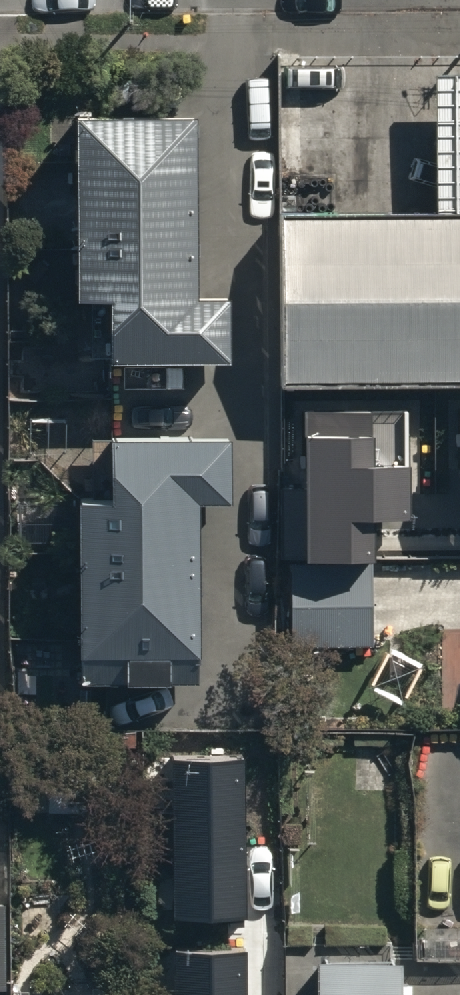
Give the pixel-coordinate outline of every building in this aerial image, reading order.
[(438,71),(438,216),(459,216),(459,71),(438,71)] [(72,293),(100,293),(101,354),(209,353),(209,285),(177,285),(177,114),(72,114),(72,293)] [(281,217),(282,378),(459,377),(459,216),(438,216),(281,217)] [(367,403),(302,403),(303,483),(280,483),(280,560),(373,559),(372,512),(407,512),(407,456),(368,456),(367,403)] [(186,671),(185,496),(205,497),(205,434),(102,434),(102,489),(67,489),(67,672),(186,671)] [(372,563),(294,564),(295,640),(373,640),(372,563)] [(243,754),(168,754),(167,914),(243,914),(243,754)] [(165,945),(165,994),(241,994),(241,945),(165,945)] [(399,957),(311,957),(311,994),(399,994),(399,957)]
